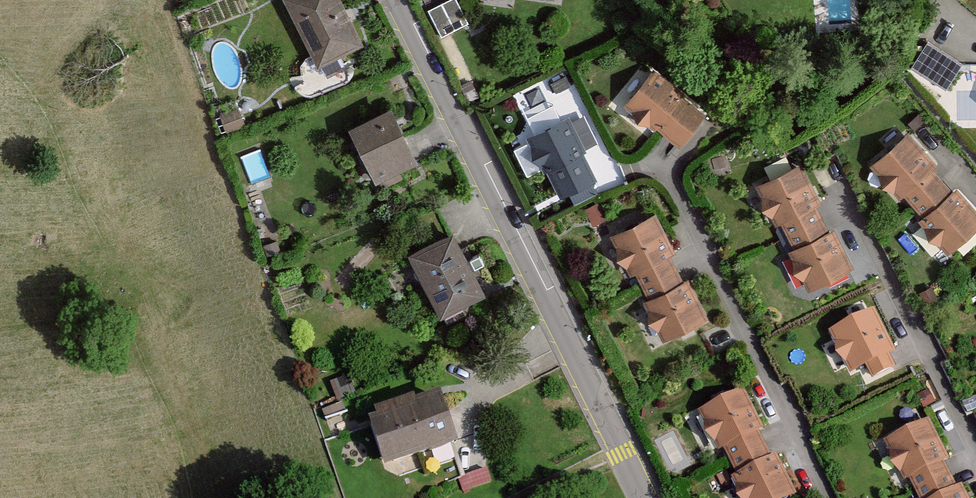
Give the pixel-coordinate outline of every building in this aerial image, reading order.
[(281,6),(314,78),(364,55),(336,0),(294,0),(281,6)] [(470,21),(461,0),(447,0),(431,7),(442,34),(470,21)] [(553,9),(555,0),(488,0),(553,9)] [(928,50),(911,77),(945,98),(962,71),(928,50)] [(651,78),(624,113),(680,157),(707,122),(651,78)] [(392,118),(347,139),(375,197),(420,175),(392,118)] [(565,127),(526,147),(558,210),(596,190),(565,127)] [(873,164),(948,256),(975,233),(975,211),(911,132),(873,164)] [(799,170),(755,193),(775,230),(781,227),(795,253),(789,256),(810,296),(854,273),(833,234),(826,237),(811,210),(819,206),(799,170)] [(652,224),(608,247),(627,284),(633,281),(647,307),(641,310),(663,350),(707,327),(686,287),(679,291),(664,264),(671,260),(652,224)] [(410,261),(442,325),(488,303),(456,238),(410,261)] [(832,344),(849,382),(864,375),(871,389),(894,378),(870,327),(832,344)] [(370,419),(389,479),(460,457),(441,397),(370,419)] [(698,422),(717,459),(723,456),(737,482),(731,485),(738,497),(794,497),(775,463),(768,466),(754,439),(761,435),(742,399),(698,422)] [(884,452),(903,489),(909,486),(915,497),(964,497),(961,493),(954,497),(940,469),(947,465),(928,429),(884,452)]
